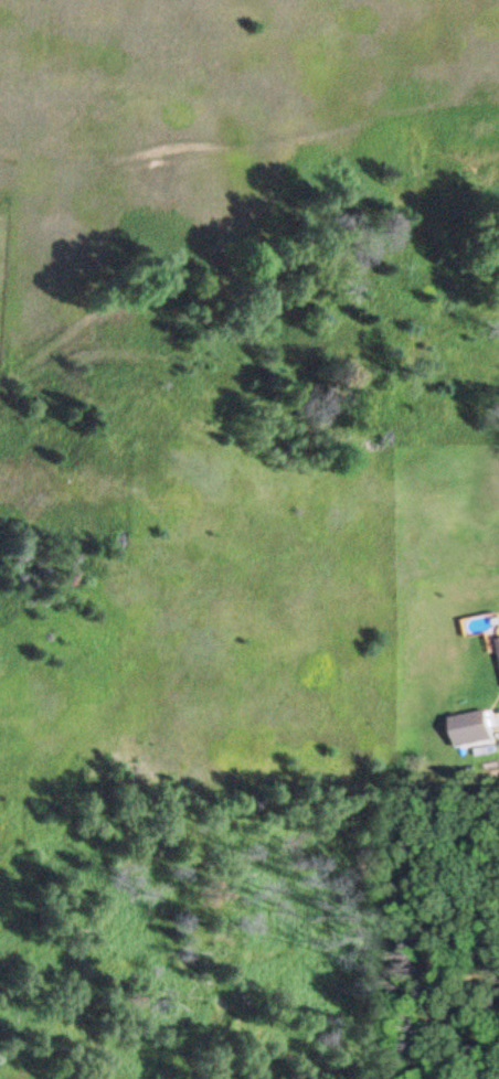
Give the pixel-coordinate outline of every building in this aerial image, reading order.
[(498,741),(493,712),(456,719),(462,749),(498,741)]
